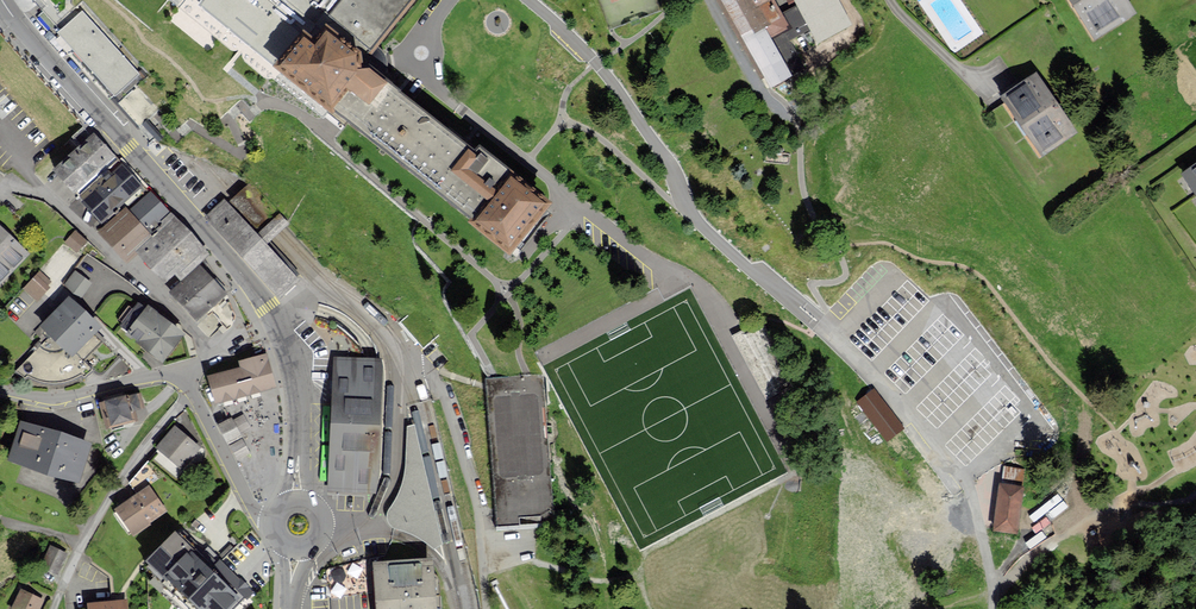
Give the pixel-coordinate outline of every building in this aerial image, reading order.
[(359,63),(413,0),(209,0),(202,8),(277,74),(273,79),(332,124),(336,118),(475,232),(473,235),(511,266),(553,215),(515,184),(510,189),(369,74),(371,72),(359,63)] [(770,98),(797,82),(774,42),(788,34),(769,0),(714,0),(770,98)] [(821,47),(852,31),(836,0),(797,0),(821,47)] [(1094,37),(1134,12),(1127,0),(1071,0),(1094,37)] [(95,83),(109,99),(139,73),(84,9),(54,35),(66,49),(95,83)] [(1036,74),(1004,96),(1043,153),(1075,131),(1036,74)] [(137,87),(118,104),(142,131),(152,141),(158,135),(149,125),(145,121),(157,110),(137,87)] [(114,156),(93,134),(56,169),(78,191),(114,156)] [(145,193),(121,164),(110,173),(109,172),(92,186),(94,189),(82,198),(102,222),(127,200),(131,205),(145,193)] [(1183,175),(1195,192),(1195,165),(1183,175)] [(229,202),(225,198),(204,217),(279,299),(301,279),(267,243),(273,237),(280,231),(287,225),(249,183),(242,190),(235,196),(229,202)] [(169,212),(151,191),(132,208),(151,228),(169,212)] [(149,233),(125,207),(100,230),(128,260),(138,251),(134,246),(149,233)] [(208,253),(172,215),(138,247),(142,251),(141,252),(166,279),(174,271),(181,278),(208,253)] [(27,253),(0,228),(0,282),(27,253)] [(75,232),(66,242),(75,251),(84,241),(75,232)] [(172,291),(197,319),(225,293),(200,266),(172,291)] [(80,296),(92,281),(75,267),(63,283),(80,296)] [(41,272),(24,289),(35,300),(52,283),(41,272)] [(51,336),(71,356),(94,333),(100,327),(70,297),(41,326),(51,336)] [(126,333),(163,360),(182,333),(148,305),(145,309),(138,304),(122,325),(127,331),(126,333)] [(83,360),(102,341),(94,333),(71,356),(51,336),(16,370),(24,377),(26,375),(48,381),(67,380),(81,374),(84,377),(92,369),(83,360)] [(209,376),(216,402),(275,386),(266,354),(240,361),(241,367),(209,376)] [(379,359),(333,357),(327,491),(374,493),(375,482),(379,374),(379,359)] [(486,387),(496,529),(554,525),(544,375),(510,377),(510,386),(486,387)] [(510,386),(510,377),(486,378),(486,387),(510,386)] [(876,393),(859,406),(933,499),(953,492),(876,393)] [(124,395),(105,400),(112,425),(131,420),(124,395)] [(249,426),(243,415),(233,420),(232,418),(220,425),(230,442),(241,436),(239,432),(249,426)] [(22,421),(10,458),(78,480),(90,443),(22,421)] [(175,427),(158,447),(181,468),(199,448),(175,427)] [(413,428),(410,429),(409,462),(409,470),(408,476),(406,483),(403,492),(399,500),(394,506),(392,510),(390,514),(390,518),(391,522),(394,525),(397,526),(402,528),(409,530),(416,533),(421,536),(427,541),(434,547),(440,543),(413,428)] [(249,452),(241,439),(231,445),(238,458),(249,452)] [(116,509),(134,533),(165,510),(148,486),(116,509)] [(1002,487),(997,534),(1020,537),(1026,490),(1002,487)] [(147,562),(196,608),(230,608),(241,597),(175,533),(147,562)] [(711,534),(708,561),(719,562),(722,535),(711,534)] [(41,566),(58,575),(69,556),(52,547),(41,566)] [(376,563),(379,608),(436,608),(433,559),(376,563)] [(332,589),(369,588),(368,575),(355,575),(355,564),(331,565),(332,589)] [(13,608),(38,608),(42,600),(22,591),(13,608)] [(89,608),(127,608),(126,600),(88,603),(89,608)]
